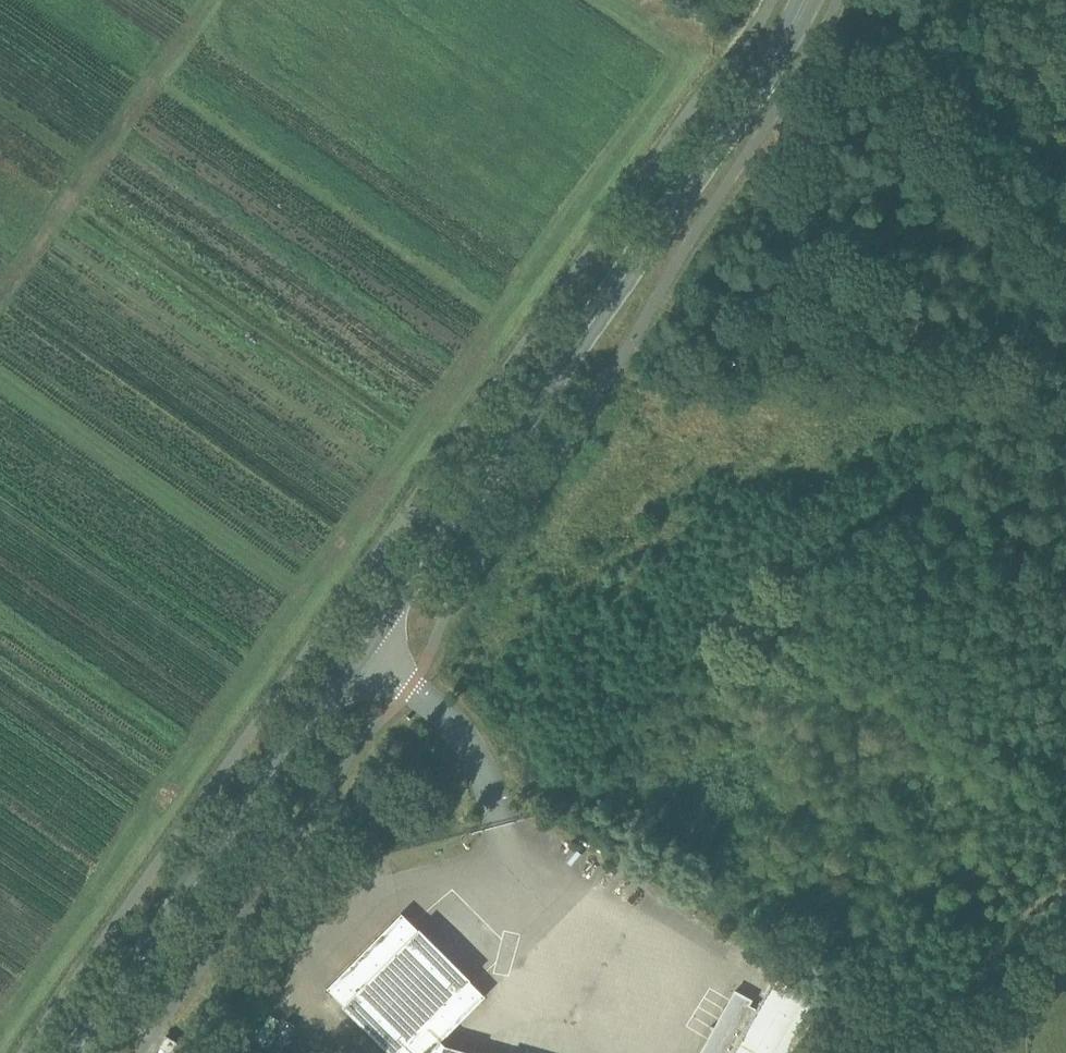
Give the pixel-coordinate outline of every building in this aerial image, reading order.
[(324,1004),(373,1052),(427,1052),(434,1046),(438,1050),(482,1007),(401,927),(324,1004)] [(820,1003),(773,977),(755,1009),(748,1004),(750,1000),(734,991),(700,1052),(792,1052),(820,1003)] [(184,1047),(166,1035),(159,1046),(170,1052),(181,1052),(184,1047)]
